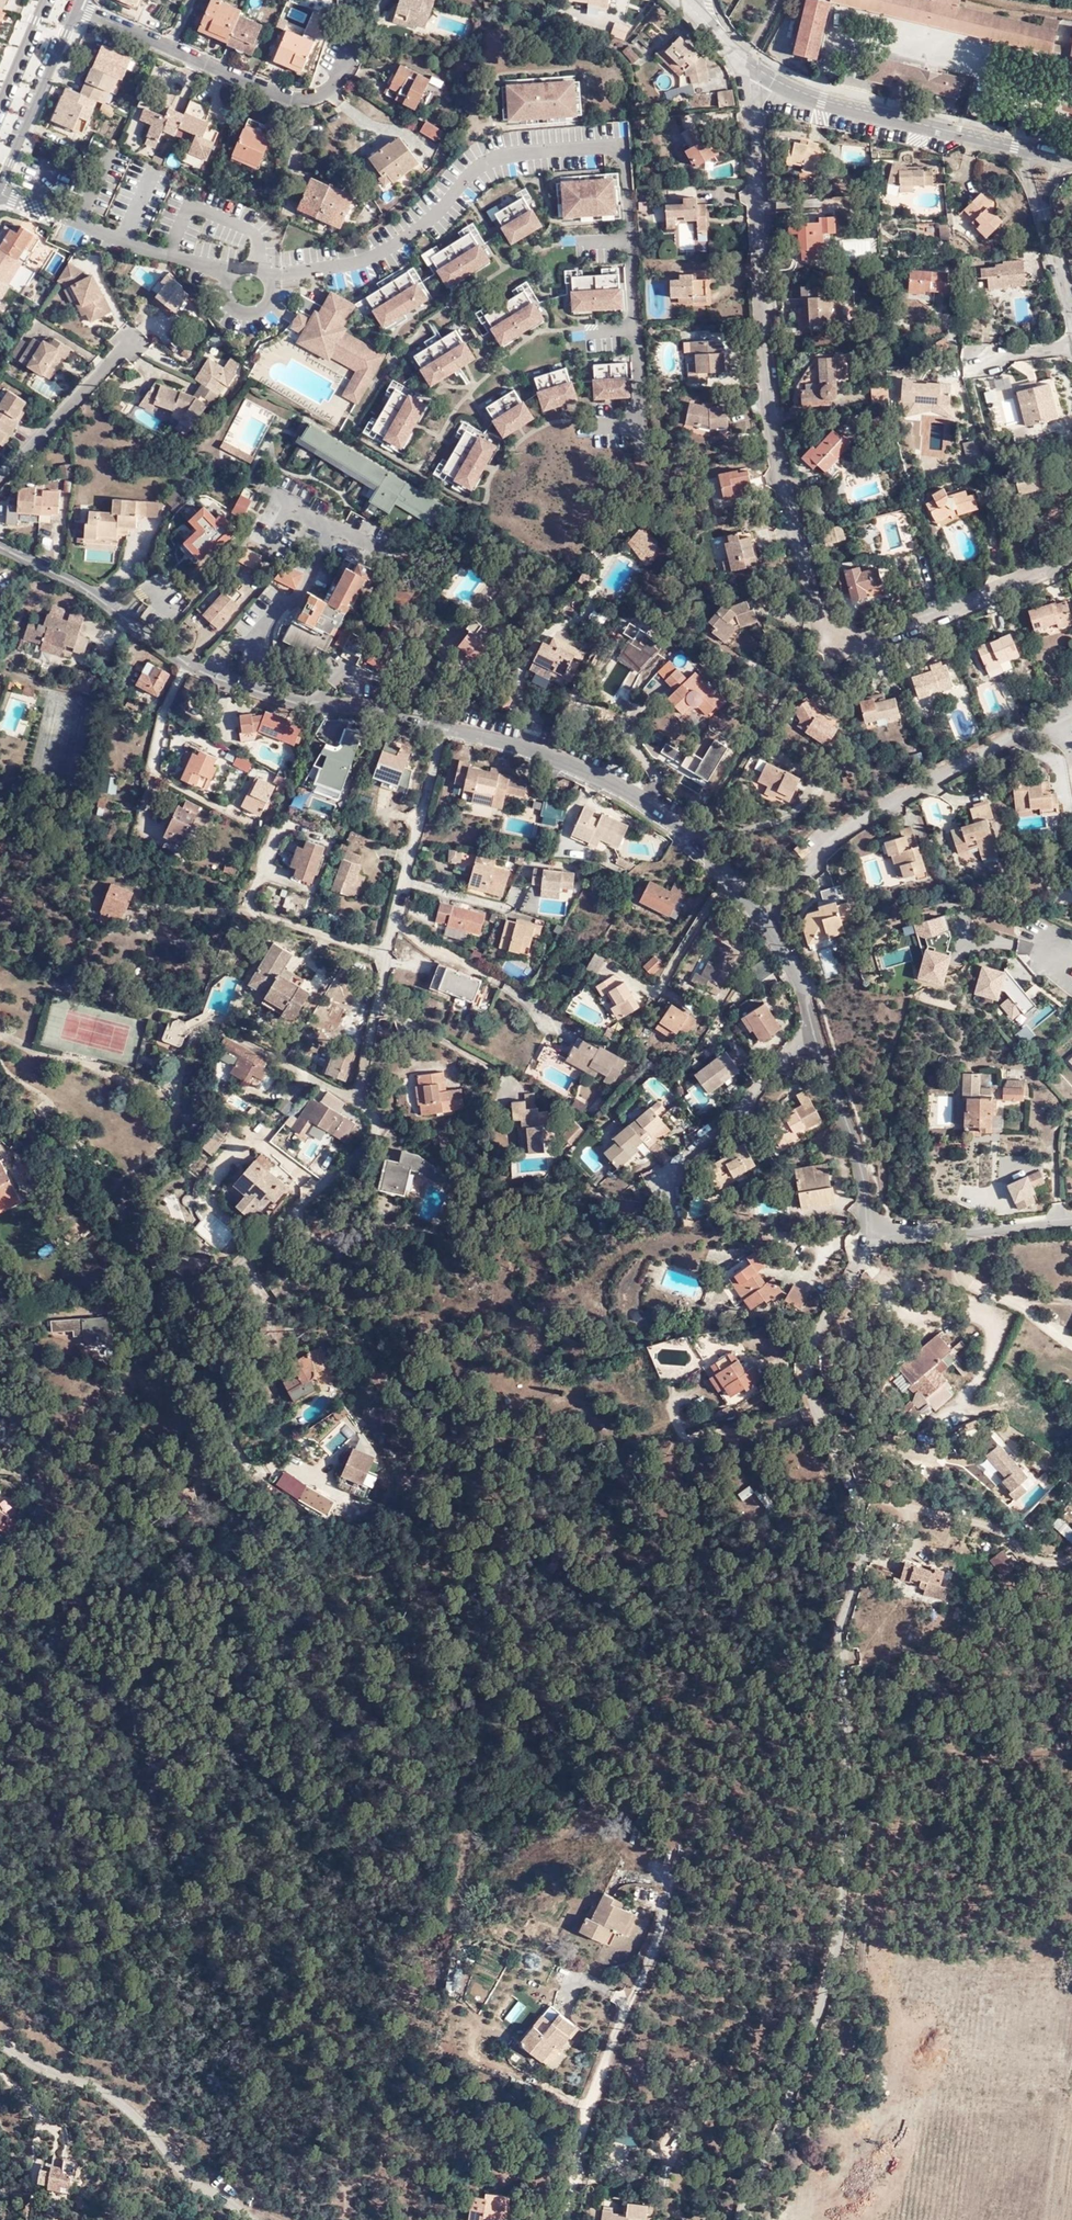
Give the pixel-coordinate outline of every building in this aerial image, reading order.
[(243,10),(220,0),(212,0),(202,25),(231,38),(240,16),(243,10)] [(395,17),(406,21),(408,17),(416,20),(415,23),(426,26),(435,0),(401,0),(395,17)] [(609,5),(599,4),(599,2),(589,0),(569,0),(589,3),(588,6),(609,9),(609,5)] [(792,55),(807,59),(806,64),(813,65),(828,3),(1050,56),(1049,60),(1057,62),(1061,48),(1052,46),(1058,23),(1042,19),(1040,28),(957,8),(959,2),(951,0),(927,0),(927,1),(921,0),(805,0),(792,55)] [(229,42),(229,44),(235,47),(235,49),(237,51),(239,52),(242,53),(246,52),(254,55),(258,46),(255,44),(257,40),(263,26),(240,16),(231,38),(229,42)] [(406,21),(395,17),(393,21),(405,25),(406,21)] [(406,21),(405,25),(413,28),(415,23),(416,20),(408,17),(406,21)] [(612,36),(625,41),(630,27),(617,22),(612,36)] [(287,30),(277,55),(305,67),(316,42),(287,30)] [(441,44),(432,41),(430,47),(439,50),(441,44)] [(118,76),(122,78),(133,56),(103,43),(93,65),(118,76)] [(623,51),(634,63),(642,56),(631,44),(623,51)] [(685,51),(678,44),(665,58),(685,77),(686,85),(690,85),(691,92),(707,90),(705,82),(707,80),(703,67),(701,65),(699,64),(696,66),(694,63),(697,60),(687,50),(685,51)] [(459,60),(457,68),(472,70),(473,63),(459,60)] [(389,92),(419,107),(432,78),(401,64),(389,92)] [(961,80),(956,78),(896,64),(893,75),(899,76),(896,85),(953,98),(955,89),(960,90),(962,80),(961,80)] [(118,76),(93,65),(80,93),(96,100),(99,101),(105,89),(111,91),(118,76)] [(573,81),(508,85),(510,118),(576,114),(573,81)] [(66,96),(62,94),(52,119),(82,133),(96,100),(80,93),(69,88),(66,96)] [(717,102),(719,117),(735,114),(732,99),(717,102)] [(205,107),(190,100),(185,114),(179,128),(197,135),(203,139),(200,146),(193,142),(185,159),(199,166),(203,158),(206,160),(219,132),(208,127),(209,124),(205,123),(208,117),(205,107)] [(111,117),(116,108),(103,103),(99,111),(111,117)] [(179,128),(185,114),(169,107),(167,111),(164,111),(162,114),(145,106),(139,118),(152,124),(144,142),(155,147),(162,129),(176,135),(179,128)] [(249,116),(245,126),(270,137),(274,127),(249,116)] [(444,129),(427,119),(422,129),(438,140),(444,129)] [(245,126),(234,151),(259,162),(270,137),(245,126)] [(701,175),(718,163),(712,153),(714,152),(709,145),(707,146),(703,141),(706,140),(699,131),(682,142),(691,156),(687,160),(696,173),(698,171),(701,175)] [(197,135),(193,142),(200,146),(203,139),(197,135)] [(401,135),(392,142),(397,149),(406,142),(401,135)] [(370,157),(371,158),(376,165),(373,167),(380,177),(383,175),(384,175),(387,172),(392,180),(394,181),(420,161),(406,142),(397,149),(392,142),(391,142),(370,157)] [(845,165),(870,163),(868,146),(843,148),(845,165)] [(806,178),(819,180),(824,161),(820,160),(823,149),(813,147),(812,151),(800,148),(797,158),(792,157),(790,167),(807,172),(806,178)] [(259,162),(234,151),(232,156),(241,161),(242,159),(257,166),(259,162)] [(153,160),(160,163),(162,158),(156,155),(153,160)] [(883,177),(882,181),(893,185),(894,193),(906,192),(906,188),(927,187),(926,176),(917,175),(917,170),(906,170),(905,172),(899,171),(900,166),(888,163),(887,165),(879,162),(874,173),(880,176),(883,177)] [(926,170),(928,185),(935,184),(934,169),(926,170)] [(383,175),(380,177),(386,184),(392,180),(387,172),(384,175),(383,175)] [(313,177),(302,202),(310,205),(307,211),(334,223),(337,216),(345,220),(354,199),(346,195),(347,192),(313,177)] [(208,183),(215,187),(217,181),(211,178),(208,183)] [(562,181),(564,223),(622,220),(620,178),(562,181)] [(977,235),(995,222),(982,206),(986,203),(976,191),(958,205),(969,217),(965,219),(977,235)] [(530,196),(501,214),(519,242),(532,234),(547,225),(530,196)] [(310,205),(302,202),(299,208),(307,211),(310,205)] [(668,223),(676,223),(685,222),(686,226),(698,225),(698,239),(708,239),(707,221),(705,219),(706,212),(698,213),(697,205),(684,205),(685,212),(667,212),(668,223)] [(337,216),(334,223),(342,227),(345,220),(337,216)] [(940,232),(940,216),(932,216),(932,232),(940,232)] [(676,234),(676,223),(668,223),(668,235),(676,234)] [(788,225),(789,235),(794,235),(795,250),(796,259),(831,257),(830,244),(822,244),(819,223),(788,225)] [(0,231),(0,247),(17,258),(34,233),(22,226),(17,232),(5,224),(0,231)] [(471,231),(431,256),(448,284),(488,259),(471,231)] [(33,250),(32,266),(61,269),(63,249),(41,247),(41,251),(33,250)] [(967,261),(966,251),(959,251),(959,261),(967,261)] [(1008,287),(1019,285),(1017,260),(997,262),(997,264),(988,265),(988,267),(975,269),(977,278),(982,278),(983,291),(1003,288),(1003,285),(1008,284),(1008,287)] [(88,275),(67,261),(56,278),(67,285),(68,286),(74,299),(78,297),(85,312),(89,320),(109,310),(101,293),(98,294),(96,290),(98,288),(91,274),(88,275)] [(29,280),(33,270),(26,267),(22,277),(29,280)] [(417,269),(362,304),(371,318),(384,310),(393,324),(400,320),(435,297),(417,269)] [(901,271),(901,289),(916,290),(939,292),(940,274),(901,271)] [(619,272),(571,275),(574,309),(621,306),(619,272)] [(172,277),(167,273),(161,280),(165,283),(155,295),(174,310),(184,297),(178,292),(181,287),(182,287),(182,285),(172,277)] [(32,285),(21,277),(15,286),(26,293),(32,285)] [(9,285),(0,279),(0,298),(9,285)] [(695,307),(695,312),(710,312),(709,289),(692,289),(692,283),(681,283),(682,288),(673,289),(674,306),(683,307),(695,307)] [(74,299),(68,286),(64,288),(70,300),(74,299)] [(178,292),(184,297),(187,292),(181,287),(178,292)] [(824,319),(831,318),(846,317),(845,307),(839,307),(839,300),(822,300),(822,297),(814,297),(813,287),(799,287),(800,298),(802,298),(803,307),(809,307),(810,325),(824,324),(824,319)] [(331,355),(357,369),(343,394),(357,402),(384,354),(349,335),(352,330),(348,326),(362,304),(334,289),(323,306),(300,293),(300,297),(299,300),(299,303),(299,305),(298,307),(298,308),(302,310),(313,316),(299,341),(329,358),(331,355)] [(525,289),(484,314),(502,343),(542,317),(525,289)] [(78,297),(74,299),(81,314),(85,312),(78,297)] [(290,326),(302,334),(311,318),(299,310),(290,326)] [(465,330),(423,356),(441,384),(483,358),(465,330)] [(20,336),(10,352),(19,359),(23,354),(30,358),(26,363),(41,372),(42,372),(56,350),(62,353),(64,355),(70,345),(54,335),(50,341),(43,337),(42,339),(33,335),(29,341),(20,336)] [(194,351),(188,346),(183,353),(189,357),(194,351)] [(695,349),(695,359),(699,359),(699,371),(691,371),(691,389),(708,389),(709,379),(726,379),(724,352),(717,353),(717,348),(695,349)] [(48,375),(62,353),(56,350),(42,372),(41,372),(48,375)] [(23,354),(19,359),(26,363),(30,358),(23,354)] [(203,381),(217,391),(224,381),(227,383),(235,371),(234,370),(239,361),(232,356),(224,367),(221,372),(218,370),(221,365),(209,357),(196,377),(203,381)] [(847,373),(846,360),(835,360),(835,358),(814,359),(797,389),(798,405),(828,404),(828,399),(834,399),(837,394),(836,373),(847,373)] [(627,361),(593,363),(595,397),(629,395),(627,361)] [(573,369),(541,379),(551,411),(565,407),(583,401),(573,369)] [(948,402),(950,380),(926,378),(926,381),(912,380),(912,377),(902,377),(903,373),(888,372),(888,387),(901,388),(901,399),(948,402)] [(208,404),(217,391),(203,381),(194,394),(180,389),(179,390),(155,380),(146,393),(155,396),(154,401),(173,407),(171,413),(180,418),(175,424),(185,432),(205,403),(208,404)] [(1013,390),(1017,404),(1021,403),(1027,421),(1059,412),(1049,380),(1013,390)] [(399,384),(371,432),(407,453),(422,427),(435,404),(399,384)] [(21,408),(26,400),(8,389),(0,403),(0,442),(6,433),(9,434),(19,418),(16,416),(21,408)] [(520,389),(492,408),(510,436),(538,418),(520,389)] [(152,406),(154,401),(155,396),(146,393),(139,402),(152,406)] [(867,411),(886,410),(882,396),(866,396),(867,411)] [(1021,403),(1017,404),(1023,423),(1027,421),(1021,403)] [(25,410),(21,408),(16,416),(19,418),(25,410)] [(728,435),(728,415),(711,416),(709,418),(703,417),(704,413),(692,410),(685,429),(697,434),(699,431),(711,434),(711,436),(728,435)] [(364,471),(370,457),(346,442),(327,431),(312,422),(305,434),(364,470),(364,471)] [(466,429),(442,470),(471,487),(495,446),(466,429)] [(828,431),(815,448),(817,450),(807,463),(812,468),(816,464),(825,471),(833,462),(835,463),(848,446),(828,431)] [(0,442),(4,444),(9,434),(6,433),(0,442)] [(974,453),(969,438),(960,441),(965,456),(974,453)] [(254,455),(224,439),(220,446),(250,462),(254,455)] [(817,450),(815,448),(809,445),(799,457),(807,463),(817,450)] [(380,464),(370,457),(364,471),(382,482),(372,499),(380,503),(385,496),(394,502),(401,491),(408,496),(407,498),(440,518),(448,506),(380,464)] [(1043,482),(1037,459),(1024,462),(1025,466),(997,474),(1004,497),(1016,493),(1016,490),(1043,482)] [(61,476),(73,475),(71,462),(71,461),(59,463),(61,476)] [(182,488),(194,478),(189,472),(177,482),(182,488)] [(752,503),(747,481),(737,482),(737,479),(719,483),(723,508),(752,503)] [(18,509),(39,511),(41,495),(41,494),(35,494),(36,485),(19,487),(18,505),(18,509)] [(947,511),(973,505),(969,490),(962,492),(961,488),(950,491),(950,494),(943,496),(938,485),(927,490),(930,496),(923,499),(932,518),(947,511)] [(41,495),(39,511),(52,512),(53,509),(58,509),(59,497),(53,496),(53,489),(42,488),(42,489),(41,494),(41,495)] [(177,493),(168,501),(173,507),(183,499),(177,493)] [(240,494),(235,503),(245,509),(250,500),(240,494)] [(98,532),(117,534),(117,530),(129,532),(130,525),(136,525),(138,514),(156,516),(158,501),(116,496),(114,510),(91,508),(90,520),(86,519),(85,535),(97,537),(98,532)] [(389,510),(394,502),(385,496),(380,503),(389,510)] [(245,509),(235,503),(235,502),(230,511),(240,517),(245,509)] [(17,523),(18,509),(18,505),(8,504),(6,522),(17,523)] [(236,530),(227,520),(221,525),(216,518),(204,505),(190,518),(198,527),(179,545),(194,561),(213,544),(216,547),(236,530)] [(221,525),(227,520),(221,514),(216,518),(221,525)] [(640,527),(630,540),(652,560),(657,546),(658,541),(650,531),(656,526),(650,519),(640,527)] [(827,549),(838,546),(835,535),(843,533),(842,530),(823,534),(827,549)] [(835,535),(838,546),(846,543),(843,533),(835,535)] [(44,536),(42,546),(51,548),(53,538),(44,536)] [(652,560),(630,540),(628,542),(647,565),(652,560)] [(754,569),(749,550),(747,544),(737,546),(736,540),(722,544),(727,565),(722,567),(726,579),(754,572),(754,569)] [(657,546),(652,560),(655,560),(660,547),(657,546)] [(260,553),(246,547),(235,559),(254,566),(260,553)] [(752,550),(749,550),(754,569),(757,568),(752,550)] [(278,571),(285,563),(280,561),(273,568),(278,571)] [(297,585),(303,572),(285,563),(278,571),(275,575),(297,585)] [(316,644),(326,650),(346,611),(349,603),(345,601),(348,597),(353,599),(351,604),(357,607),(363,595),(358,592),(366,575),(369,577),(374,569),(363,563),(358,572),(355,570),(347,566),(337,585),(333,594),(330,592),(327,600),(308,589),(283,638),(295,645),(298,657),(312,653),(316,644)] [(454,592),(465,601),(485,578),(473,569),(454,592)] [(855,606),(868,603),(866,594),(883,590),(878,572),(860,576),(858,572),(831,579),(835,589),(841,588),(845,600),(852,598),(855,606)] [(243,592),(231,582),(204,612),(218,625),(238,602),(236,600),(243,592)] [(866,594),(868,603),(885,598),(883,590),(866,594)] [(381,593),(378,591),(373,602),(376,604),(381,593)] [(1068,600),(1057,603),(1057,600),(1032,607),(1037,627),(1058,621),(1060,626),(1071,623),(1071,615),(1068,600)] [(737,628),(757,622),(754,610),(751,610),(748,602),(730,608),(726,604),(710,622),(717,628),(713,633),(725,642),(737,628)] [(44,640),(63,647),(64,643),(75,646),(81,627),(48,615),(46,621),(45,624),(41,623),(41,621),(40,621),(31,618),(24,637),(43,644),(44,640)] [(474,621),(484,631),(487,628),(476,618),(474,621)] [(351,629),(344,645),(361,654),(357,662),(375,671),(379,664),(383,665),(402,627),(387,620),(376,642),(351,629)] [(483,633),(484,631),(474,621),(469,626),(469,627),(472,630),(469,633),(460,644),(468,651),(466,654),(473,660),(477,656),(480,652),(483,654),(490,646),(481,638),(484,634),(483,633)] [(336,641),(344,645),(351,629),(344,626),(336,641)] [(640,642),(647,633),(641,629),(634,639),(640,642)] [(990,640),(984,643),(986,649),(982,652),(991,670),(1003,663),(1001,659),(1008,655),(1010,659),(1021,652),(1010,631),(999,636),(1000,638),(991,642),(990,640)] [(651,649),(655,639),(647,633),(640,642),(651,649)] [(60,655),(63,647),(44,640),(43,644),(41,648),(60,655)] [(555,669),(553,673),(563,677),(575,655),(557,647),(556,651),(551,649),(552,647),(542,643),(535,661),(555,669)] [(1013,664),(1010,659),(1008,655),(1001,659),(1003,663),(1005,667),(1013,664)] [(656,671),(665,679),(676,666),(668,659),(656,671)] [(533,664),(553,673),(555,669),(535,661),(533,664)] [(942,686),(953,681),(946,664),(943,665),(941,661),(927,667),(929,672),(915,677),(922,697),(932,693),(929,688),(941,684),(942,686)] [(148,662),(143,673),(150,676),(156,666),(148,662)] [(150,676),(143,673),(137,684),(159,695),(169,673),(156,666),(150,676)] [(665,679),(676,689),(687,677),(676,666),(665,679)] [(695,685),(700,679),(693,671),(687,677),(695,685)] [(697,705),(709,687),(700,679),(695,685),(687,677),(676,689),(669,696),(683,710),(692,701),(697,705)] [(497,701),(507,707),(516,690),(507,685),(497,701)] [(23,694),(35,699),(37,693),(25,687),(23,694)] [(713,691),(709,687),(697,705),(706,713),(714,704),(717,707),(727,698),(716,688),(713,691)] [(588,699),(592,694),(586,690),(582,695),(588,699)] [(902,715),(897,696),(887,699),(885,693),(862,699),(868,721),(890,715),(892,718),(902,715)] [(818,716),(809,703),(789,714),(797,725),(794,729),(824,748),(835,732),(829,728),(832,725),(818,716)] [(264,731),(271,714),(266,712),(265,715),(264,715),(263,716),(263,717),(261,717),(259,715),(255,716),(251,716),(251,714),(240,716),(243,732),(260,730),(264,731)] [(272,714),(271,714),(264,731),(294,744),(295,742),(298,743),(305,726),(272,713),(272,714)] [(703,759),(717,767),(728,747),(715,739),(703,759)] [(361,750),(353,747),(351,751),(347,750),(323,741),(314,765),(327,770),(326,774),(349,783),(355,767),(360,769),(361,764),(357,762),(361,750)] [(676,760),(681,749),(666,743),(661,753),(676,760)] [(398,757),(400,752),(386,748),(384,752),(398,757)] [(185,767),(192,752),(186,749),(180,763),(185,767)] [(225,757),(233,762),(238,753),(229,749),(225,757)] [(196,753),(192,752),(185,767),(181,777),(203,788),(208,776),(210,778),(216,766),(212,765),(215,758),(197,750),(196,753)] [(410,756),(400,752),(398,757),(384,752),(375,778),(400,786),(410,756)] [(233,764),(247,771),(253,762),(238,753),(233,764)] [(709,781),(716,768),(690,753),(683,765),(709,781)] [(500,773),(491,771),(471,766),(472,763),(460,760),(455,781),(466,784),(462,798),(472,800),(473,795),(492,800),(491,805),(502,808),(506,791),(510,778),(510,776),(500,773)] [(758,780),(769,785),(778,788),(776,794),(789,799),(800,778),(767,762),(758,780)] [(1034,807),(1044,806),(1062,805),(1060,792),(1053,792),(1045,793),(1044,781),(1031,782),(1030,776),(1017,778),(1020,810),(1034,808),(1034,807)] [(118,780),(104,777),(101,790),(116,793),(118,780)] [(270,788),(271,786),(256,778),(251,787),(252,788),(242,809),(258,818),(273,790),(270,788)] [(528,783),(510,778),(506,791),(524,796),(528,783)] [(1051,780),(1044,781),(1045,793),(1053,792),(1051,780)] [(778,788),(769,785),(766,791),(775,796),(776,794),(778,788)] [(473,795),(472,800),(491,805),(492,800),(473,795)] [(298,809),(307,811),(311,799),(302,796),(298,809)] [(107,798),(100,797),(98,806),(106,808),(107,798)] [(199,805),(186,800),(182,807),(179,806),(165,836),(172,839),(171,842),(177,845),(181,835),(185,836),(199,805)] [(544,801),(542,816),(561,819),(563,805),(544,801)] [(954,828),(961,851),(972,847),(981,844),(983,850),(1003,844),(998,831),(995,832),(990,818),(998,815),(992,801),(974,806),(979,821),(954,828)] [(591,833),(599,836),(619,845),(629,823),(602,810),(599,817),(597,823),(588,820),(592,813),(595,806),(584,802),(571,831),(589,839),(591,833)] [(1062,805),(1044,806),(1045,813),(1062,811),(1062,805)] [(588,820),(597,823),(599,817),(592,813),(588,820)] [(918,873),(927,870),(913,827),(902,831),(903,836),(885,841),(889,855),(893,854),(897,867),(902,866),(906,877),(918,873)] [(358,840),(360,835),(350,832),(347,840),(356,844),(358,840)] [(597,843),(599,836),(591,833),(589,839),(597,843)] [(1061,839),(1063,848),(1071,846),(1071,837),(1061,839)] [(936,849),(933,840),(923,843),(926,852),(936,849)] [(324,847),(306,841),(304,848),(298,846),(291,865),(297,868),(295,875),(312,881),(324,847)] [(797,849),(805,859),(812,852),(810,850),(805,842),(797,849)] [(1005,851),(1003,844),(983,850),(985,857),(1005,851)] [(972,847),(961,851),(963,857),(974,853),(972,847)] [(461,851),(450,850),(449,862),(460,863),(461,851)] [(344,859),(358,864),(361,856),(347,851),(344,859)] [(475,862),(492,868),(495,857),(477,853),(475,862)] [(362,865),(358,864),(344,859),(333,890),(354,898),(355,894),(359,884),(355,883),(358,873),(362,865)] [(509,873),(492,868),(475,862),(470,886),(503,895),(509,873)] [(902,866),(897,867),(901,878),(906,877),(902,866)] [(541,882),(542,888),(563,889),(563,886),(574,886),(575,873),(534,867),(533,882),(541,882)] [(929,878),(927,870),(918,873),(920,880),(929,878)] [(366,876),(358,873),(355,883),(359,884),(355,894),(359,896),(366,876)] [(680,909),(678,907),(675,906),(679,897),(682,899),(687,888),(674,882),(669,892),(649,883),(640,902),(676,918),(680,909)] [(843,893),(840,883),(822,888),(825,898),(843,893)] [(133,892),(113,884),(110,893),(108,892),(105,899),(107,900),(100,916),(108,920),(112,913),(121,917),(124,910),(125,910),(133,892)] [(563,889),(542,888),(541,894),(561,897),(563,889)] [(544,912),(546,903),(525,898),(522,907),(544,912)] [(806,925),(809,935),(823,935),(839,930),(845,928),(842,918),(841,915),(854,911),(850,899),(840,902),(838,898),(826,902),(827,905),(820,907),(811,909),(807,916),(809,921),(806,925)] [(478,934),(483,915),(440,904),(435,921),(446,925),(443,934),(465,940),(467,931),(478,934)] [(915,923),(919,939),(950,932),(946,916),(915,923)] [(531,936),(533,928),(506,921),(499,947),(519,952),(521,944),(529,946),(531,936)] [(535,923),(533,928),(531,936),(538,937),(541,925),(535,923)] [(907,935),(916,932),(914,925),(905,928),(907,935)] [(823,935),(809,935),(812,943),(841,934),(839,930),(823,935)] [(949,932),(933,938),(937,949),(953,944),(949,932)] [(274,940),(250,976),(258,981),(255,985),(283,1004),(278,1012),(290,1019),(309,992),(299,985),(302,979),(283,967),(293,953),(274,940)] [(730,967),(739,950),(719,941),(701,973),(696,971),(692,981),(715,993),(727,973),(723,971),(726,966),(730,967)] [(521,944),(519,952),(527,955),(529,946),(521,944)] [(882,953),(885,968),(913,962),(910,947),(882,953)] [(945,986),(954,955),(927,947),(918,978),(945,986)] [(595,953),(586,968),(598,975),(607,960),(595,953)] [(649,975),(660,964),(652,956),(641,967),(649,975)] [(440,986),(447,966),(439,962),(430,982),(440,986)] [(481,981),(447,966),(440,986),(473,1000),(481,981)] [(1018,1011),(1031,1014),(1034,1001),(1027,999),(1032,980),(981,968),(976,994),(1002,1000),(999,1012),(1017,1016),(1018,1011)] [(608,991),(615,1004),(622,1015),(639,1005),(630,993),(627,994),(624,990),(628,989),(623,980),(616,984),(610,974),(597,983),(603,994),(608,991)] [(1037,982),(1027,990),(1034,998),(1044,990),(1037,982)] [(672,1002),(661,1019),(679,1030),(680,1027),(688,1031),(696,1018),(672,1002)] [(622,1015),(615,1004),(611,1006),(617,1017),(622,1015)] [(765,1004),(745,1017),(754,1030),(761,1042),(780,1030),(765,1004)] [(523,1020),(523,1011),(515,1011),(515,1020),(523,1020)] [(207,1021),(198,1015),(191,1019),(200,1024),(207,1021)] [(754,1030),(745,1017),(742,1019),(750,1032),(754,1030)] [(170,1029),(169,1032),(184,1038),(185,1035),(190,1023),(190,1022),(187,1021),(179,1018),(173,1021),(170,1029)] [(679,1030),(661,1019),(657,1026),(675,1037),(679,1030)] [(186,1036),(195,1026),(190,1023),(185,1035),(186,1036)] [(1024,1044),(1036,1035),(1028,1025),(1016,1034),(1024,1044)] [(169,1032),(166,1040),(178,1045),(182,1044),(183,1042),(184,1038),(169,1032)] [(224,1036),(220,1044),(240,1055),(235,1063),(231,1071),(247,1080),(252,1072),(262,1078),(267,1069),(262,1066),(266,1060),(224,1036)] [(564,1059),(586,1070),(589,1065),(598,1070),(606,1074),(615,1079),(625,1061),(598,1046),(596,1048),(576,1037),(564,1059)] [(240,1055),(220,1044),(218,1052),(235,1063),(240,1055)] [(718,1076),(733,1065),(723,1050),(692,1072),(706,1091),(721,1079),(718,1076)] [(649,1059),(664,1067),(670,1058),(665,1055),(663,1057),(659,1054),(658,1055),(653,1052),(649,1059)] [(333,1077),(339,1060),(336,1059),(332,1058),(326,1075),(333,1077)] [(589,1065),(586,1070),(595,1075),(598,1070),(589,1065)] [(736,1069),(733,1065),(718,1076),(721,1079),(736,1069)] [(419,1073),(421,1085),(424,1085),(427,1101),(422,1101),(423,1113),(457,1108),(455,1086),(447,1087),(445,1070),(419,1073)] [(996,1100),(1023,1100),(1023,1088),(1000,1088),(999,1070),(991,1070),(991,1073),(980,1073),(980,1074),(963,1075),(963,1099),(968,1099),(968,1112),(965,1112),(965,1127),(982,1127),(982,1132),(993,1132),(993,1116),(996,1116),(996,1100)] [(612,1084),(615,1079),(606,1074),(603,1079),(612,1084)] [(424,1085),(421,1085),(417,1086),(419,1101),(422,1101),(427,1101),(424,1085)] [(462,1086),(455,1086),(457,1108),(465,1107),(462,1086)] [(686,1092),(678,1097),(681,1101),(684,1105),(692,1100),(686,1092)] [(766,1126),(778,1145),(796,1134),(795,1131),(803,1126),(806,1128),(820,1119),(803,1092),(795,1096),(800,1104),(766,1126)] [(327,1095),(322,1103),(340,1114),(345,1107),(327,1095)] [(532,1124),(535,1147),(549,1146),(548,1136),(557,1135),(555,1118),(552,1119),(551,1104),(541,1105),(540,1101),(529,1103),(528,1095),(515,1097),(516,1115),(525,1114),(526,1124),(532,1124)] [(292,1130),(300,1135),(304,1129),(309,1121),(336,1138),(348,1119),(340,1114),(322,1103),(321,1105),(312,1099),(292,1130)] [(642,1141),(647,1147),(655,1140),(648,1131),(660,1118),(649,1107),(629,1126),(642,1141)] [(565,1131),(577,1142),(590,1127),(578,1117),(565,1131)] [(648,1131),(655,1140),(669,1128),(660,1118),(648,1131)] [(529,1148),(535,1147),(532,1124),(526,1124),(529,1148)] [(635,1148),(642,1141),(629,1126),(614,1139),(617,1142),(604,1153),(618,1169),(631,1158),(627,1154),(635,1148)] [(982,1127),(965,1127),(966,1137),(983,1137),(982,1132),(982,1127)] [(227,1136),(218,1129),(202,1147),(211,1155),(227,1136)] [(796,1134),(778,1145),(780,1148),(798,1137),(796,1134)] [(663,1164),(671,1158),(655,1140),(647,1147),(663,1164)] [(703,1170),(711,1183),(719,1177),(724,1182),(741,1172),(753,1164),(740,1143),(726,1152),(728,1155),(703,1170)] [(438,1180),(445,1172),(419,1152),(400,1148),(398,1160),(386,1157),(383,1176),(381,1175),(379,1187),(405,1192),(410,1165),(419,1167),(438,1180)] [(639,1151),(635,1148),(627,1154),(631,1158),(639,1151)] [(259,1154),(254,1160),(267,1170),(268,1169),(272,1165),(259,1154)] [(267,1170),(254,1160),(234,1183),(247,1193),(237,1205),(261,1225),(268,1217),(255,1205),(267,1191),(276,1199),(288,1185),(268,1169),(267,1170)] [(0,1196),(2,1201),(16,1194),(0,1162),(0,1196)] [(827,1162),(800,1166),(802,1178),(798,1178),(800,1190),(797,1190),(801,1207),(833,1201),(831,1188),(828,1188),(826,1175),(829,1174),(827,1162)] [(719,1177),(711,1183),(716,1192),(743,1175),(741,1172),(724,1182),(719,1177)] [(1045,1182),(1039,1172),(1008,1185),(1020,1209),(1034,1202),(1031,1195),(1034,1193),(1032,1188),(1045,1182)] [(16,1194),(2,1201),(0,1202),(0,1211),(19,1201),(16,1194)] [(75,1240),(54,1219),(52,1221),(72,1243),(75,1240)] [(91,1231),(89,1228),(80,1236),(83,1238),(91,1231)] [(100,1243),(93,1235),(84,1242),(92,1249),(100,1243)] [(768,1299),(783,1289),(774,1276),(767,1282),(758,1270),(766,1265),(755,1251),(747,1256),(752,1261),(735,1274),(731,1269),(725,1273),(729,1278),(734,1284),(751,1307),(766,1297),(768,1299)] [(735,1274),(752,1261),(747,1256),(731,1269),(735,1274)] [(717,1293),(725,1287),(715,1273),(706,1279),(717,1293)] [(790,1299),(796,1303),(801,1307),(810,1291),(795,1282),(786,1297),(790,1299)] [(111,1339),(107,1313),(47,1321),(49,1335),(70,1332),(71,1338),(81,1337),(82,1344),(111,1339)] [(967,1368),(968,1364),(960,1356),(957,1359),(954,1355),(965,1346),(960,1341),(951,1348),(936,1333),(898,1366),(899,1367),(905,1374),(931,1352),(945,1369),(949,1364),(956,1370),(954,1373),(958,1377),(967,1368)] [(308,1348),(294,1355),(305,1393),(315,1386),(309,1377),(315,1369),(325,1366),(320,1349),(319,1345),(308,1348)] [(326,1347),(320,1349),(325,1366),(337,1363),(326,1347)] [(732,1352),(716,1362),(721,1370),(716,1374),(725,1387),(732,1396),(745,1386),(748,1389),(762,1378),(754,1367),(747,1371),(732,1352)] [(941,1372),(945,1369),(931,1352),(905,1374),(912,1384),(910,1385),(918,1396),(926,1405),(948,1386),(943,1380),(946,1377),(941,1372)] [(305,1393),(294,1355),(283,1360),(290,1371),(280,1378),(296,1400),(305,1393)] [(364,1369),(373,1383),(382,1376),(372,1362),(364,1369)] [(721,1370),(716,1362),(710,1367),(716,1374),(721,1370)] [(971,1368),(968,1364),(967,1368),(958,1377),(960,1379),(971,1368)] [(905,1374),(899,1367),(894,1371),(898,1376),(895,1380),(904,1391),(910,1385),(912,1384),(905,1374)] [(725,1387),(716,1374),(711,1379),(720,1391),(725,1387)] [(388,1386),(382,1376),(373,1383),(379,1393),(388,1386)] [(947,1389),(931,1404),(937,1409),(953,1395),(947,1389)] [(907,1422),(926,1405),(918,1396),(908,1405),(911,1409),(901,1417),(907,1422)] [(998,1444),(991,1435),(978,1446),(985,1454),(1006,1478),(1002,1482),(1012,1492),(1010,1494),(1016,1501),(1027,1491),(1021,1484),(1027,1478),(998,1444)] [(360,1495),(363,1496),(364,1487),(377,1474),(376,1473),(376,1472),(373,1470),(377,1460),(347,1448),(338,1470),(365,1480),(360,1495)] [(948,1478),(959,1466),(954,1461),(943,1472),(948,1478)] [(200,1487),(185,1493),(186,1495),(191,1494),(193,1502),(189,1503),(191,1509),(206,1504),(200,1487)] [(178,1497),(181,1504),(189,1503),(186,1495),(178,1497)] [(183,1512),(191,1509),(189,1503),(181,1504),(183,1512)] [(14,1533),(15,1533),(16,1519),(9,1519),(8,1519),(6,1517),(7,1516),(0,1511),(0,1532),(14,1533)] [(1058,1529),(1071,1544),(1071,1528),(1066,1521),(1058,1529)] [(1001,1576),(1015,1561),(1001,1549),(988,1563),(1001,1576)] [(932,1572),(904,1561),(899,1580),(916,1585),(916,1587),(923,1589),(922,1594),(943,1600),(948,1587),(940,1585),(945,1571),(933,1568),(932,1572)] [(602,1890),(595,1905),(589,1916),(584,1914),(578,1927),(603,1938),(609,1925),(614,1927),(619,1929),(629,1908),(619,1903),(620,1899),(602,1890)] [(589,1916),(595,1905),(590,1903),(584,1914),(589,1916)] [(634,1911),(629,1908),(619,1929),(624,1931),(634,1911)] [(609,1925),(603,1938),(607,1940),(614,1927),(609,1925)] [(564,2034),(572,2024),(559,2013),(546,2027),(542,2032),(533,2024),(518,2041),(538,2059),(554,2041),(558,2046),(567,2036),(564,2034)] [(542,2032),(546,2027),(538,2019),(533,2024),(542,2032)] [(577,2028),(572,2024),(564,2034),(567,2036),(568,2037),(577,2028)] [(560,2047),(558,2046),(554,2041),(538,2059),(544,2064),(560,2047)] [(63,2172),(64,2163),(53,2161),(51,2170),(63,2172)] [(76,2165),(64,2163),(63,2172),(62,2178),(72,2179),(74,2180),(76,2165)] [(671,2178),(674,2166),(663,2164),(661,2176),(671,2178)] [(62,2178),(63,2172),(51,2170),(47,2192),(60,2194),(61,2188),(69,2190),(72,2179),(62,2178)] [(469,2217),(487,2219),(488,2214),(499,2215),(506,2215),(509,2191),(487,2189),(486,2193),(472,2191),(469,2217)] [(627,2210),(628,2200),(605,2197),(604,2208),(627,2210)] [(628,2200),(627,2210),(604,2208),(602,2219),(640,2219),(641,2213),(648,2213),(649,2202),(628,2200)]
